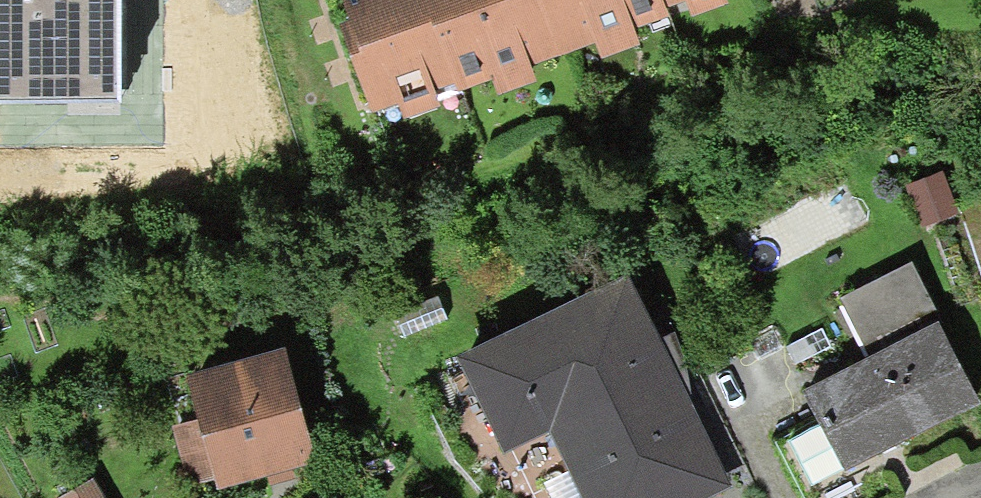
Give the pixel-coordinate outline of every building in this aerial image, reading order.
[(114,95),(113,0),(0,0),(0,95),(114,95)] [(543,0),(343,0),(352,25),(340,29),(371,114),(398,104),(404,120),(439,107),(434,92),(454,84),(457,92),(491,80),(497,97),(534,83),(528,67),(564,54),(543,0)] [(564,54),(594,41),(601,60),(639,47),(633,32),(668,19),(664,9),(686,1),(693,19),(726,7),(723,0),(543,0),(564,54)] [(943,175),(907,189),(923,230),(959,216),(943,175)] [(840,303),(870,362),(938,327),(942,325),(912,266),(840,303)] [(457,363),(503,458),(549,435),(579,497),(719,497),(729,493),(627,282),(457,363)] [(870,362),(803,397),(820,429),(842,471),(845,477),(894,452),(979,408),(938,327),(870,362)] [(285,354),(186,382),(198,423),(215,481),(218,493),(268,480),(279,476),(292,473),(317,466),(285,354)] [(215,481),(198,423),(173,430),(190,488),(215,481)] [(842,471),(820,429),(790,445),(812,487),(842,471)] [(295,482),(292,473),(279,476),(268,480),(270,488),(295,482)] [(93,481),(64,497),(103,497),(93,481)]
